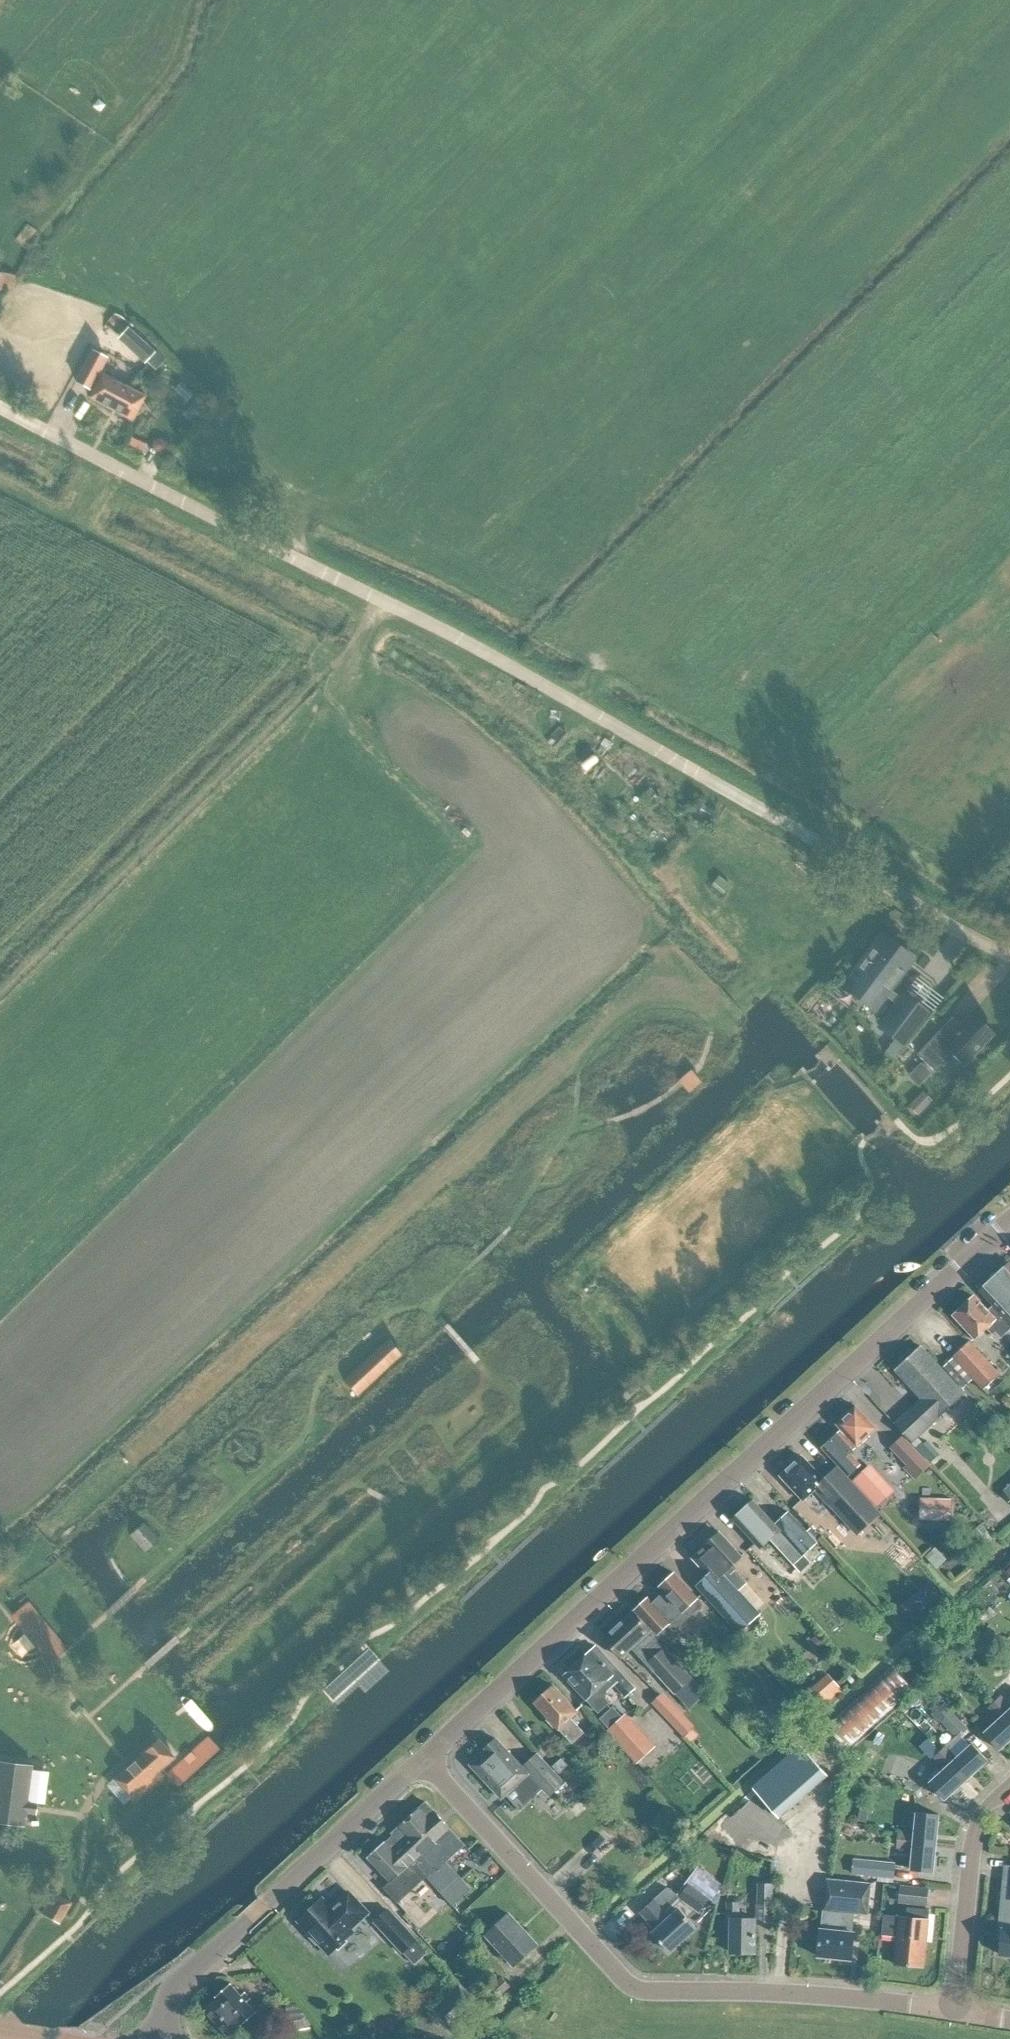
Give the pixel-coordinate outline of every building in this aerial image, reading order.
[(0,272),(0,290),(8,291),(14,283),(16,274),(0,272)] [(145,367),(156,356),(128,332),(118,343),(145,367)] [(132,419),(145,395),(114,380),(99,371),(106,357),(92,350),(75,381),(92,390),(89,397),(101,404),(132,419)] [(698,802),(692,815),(707,823),(714,810),(698,802)] [(881,935),(847,980),(873,999),(882,985),(888,989),(911,957),(881,935)] [(926,1011),(903,994),(879,1026),(902,1043),(926,1011)] [(947,1039),(937,1030),(917,1053),(936,1071),(951,1054),(963,1065),(993,1033),(971,1013),(947,1039)] [(910,1072),(918,1081),(930,1071),(922,1062),(910,1072)] [(1009,1262),(981,1289),(994,1303),(1009,1321),(1009,1262)] [(988,1309),(974,1295),(954,1314),(976,1337),(988,1326),(994,1332),(996,1330),(1001,1336),(1009,1328),(1009,1321),(994,1303),(988,1309)] [(357,1394),(401,1353),(386,1338),(343,1378),(357,1394)] [(1000,1373),(971,1342),(944,1365),(959,1381),(968,1373),(982,1389),(1000,1373)] [(956,1384),(942,1368),(921,1345),(895,1369),(922,1398),(895,1423),(912,1441),(965,1393),(956,1384)] [(1000,1399),(1007,1407),(1009,1405),(1009,1396),(1007,1392),(1000,1399)] [(848,1475),(860,1464),(850,1452),(876,1427),(856,1405),(837,1423),(843,1430),(824,1448),(848,1475)] [(916,1479),(931,1465),(902,1435),(890,1446),(907,1464),(904,1466),(916,1479)] [(878,1507),(851,1481),(838,1467),(824,1479),(802,1455),(781,1475),(804,1500),(816,1488),(859,1534),(882,1512),(878,1507)] [(851,1481),(878,1507),(885,1500),(893,1492),(868,1465),(851,1481)] [(932,1519),(952,1520),(953,1500),(933,1499),(932,1519)] [(776,1523),(754,1500),(741,1511),(742,1512),(734,1519),(760,1547),(770,1538),(794,1564),(818,1542),(789,1511),(776,1523)] [(159,1539),(144,1521),(129,1534),(145,1552),(159,1539)] [(984,1545),(993,1537),(981,1523),(972,1531),(984,1545)] [(741,1631),(762,1612),(740,1589),(748,1582),(732,1565),(742,1556),(720,1531),(716,1534),(713,1535),(709,1538),(708,1542),(705,1544),(706,1545),(693,1557),(709,1574),(697,1585),(741,1631)] [(947,1558),(936,1546),(925,1556),(936,1568),(947,1558)] [(657,1634),(656,1633),(657,1634),(663,1640),(703,1603),(697,1598),(698,1597),(675,1572),(660,1586),(666,1591),(653,1603),(648,1597),(635,1610),(657,1634)] [(51,1662),(65,1650),(29,1603),(14,1615),(51,1662)] [(660,1638),(656,1633),(634,1610),(604,1638),(621,1657),(633,1646),(675,1693),(693,1677),(676,1659),(666,1648),(658,1639),(660,1638)] [(817,1633),(808,1640),(817,1650),(825,1643),(817,1633)] [(636,1688),(597,1645),(591,1650),(564,1675),(587,1699),(587,1698),(599,1711),(610,1702),(605,1696),(607,1694),(608,1690),(615,1684),(626,1696),(636,1688)] [(389,1673),(367,1649),(322,1690),(338,1707),(358,1688),(365,1695),(389,1673)] [(1009,1674),(1009,1661),(1007,1658),(999,1667),(1008,1676),(1009,1674)] [(849,1747),(913,1688),(893,1664),(828,1723),(849,1747)] [(842,1688),(828,1672),(810,1688),(824,1704),(842,1688)] [(585,1732),(572,1718),(579,1711),(554,1684),(535,1702),(560,1729),(573,1743),(585,1732)] [(696,1726),(663,1691),(652,1702),(684,1736),(685,1735),(691,1741),(699,1734),(693,1728),(696,1726)] [(912,1707),(920,1699),(915,1692),(906,1700),(912,1707)] [(799,1721),(806,1715),(788,1695),(781,1702),(799,1721)] [(1009,1717),(1009,1705),(1001,1695),(995,1700),(1009,1717)] [(1009,1739),(1009,1717),(995,1700),(989,1706),(1000,1718),(985,1732),(1000,1748),(1009,1739)] [(941,1720),(957,1737),(967,1728),(951,1711),(941,1720)] [(626,1712),(612,1725),(622,1737),(637,1724),(626,1712)] [(177,1785),(219,1747),(208,1735),(190,1751),(166,1773),(167,1774),(169,1777),(177,1785)] [(175,1756),(158,1737),(142,1751),(142,1750),(112,1777),(112,1778),(106,1784),(123,1803),(130,1797),(133,1801),(164,1774),(159,1770),(175,1756)] [(523,1766),(496,1737),(486,1747),(487,1748),(471,1763),(502,1797),(532,1770),(553,1792),(564,1781),(537,1752),(523,1766)] [(801,1743),(753,1785),(781,1817),(829,1775),(801,1743)] [(940,1751),(966,1779),(988,1759),(973,1743),(957,1757),(946,1745),(940,1751)] [(945,1798),(966,1779),(940,1751),(934,1756),(946,1768),(930,1782),(945,1798)] [(560,1773),(568,1765),(562,1758),(554,1766),(560,1773)] [(38,1804),(28,1803),(32,1766),(0,1762),(0,1823),(25,1826),(26,1812),(36,1814),(38,1804)] [(393,1833),(427,1875),(454,1904),(471,1888),(446,1861),(465,1844),(425,1800),(391,1831),(393,1833)] [(862,1805),(858,1821),(867,1823),(869,1813),(873,1813),(874,1808),(862,1805)] [(898,1838),(936,1842),(939,1813),(917,1811),(915,1832),(899,1830),(898,1838)] [(412,1889),(427,1875),(393,1833),(368,1856),(391,1881),(384,1887),(396,1900),(410,1887),(412,1889)] [(934,1871),(936,1842),(898,1838),(897,1846),(914,1848),(912,1869),(934,1871)] [(895,1877),(896,1863),(867,1860),(866,1875),(895,1877)] [(699,1910),(709,1897),(716,1903),(725,1885),(698,1865),(679,1893),(668,1886),(654,1898),(655,1899),(641,1911),(657,1928),(653,1931),(671,1950),(697,1927),(685,1914),(694,1907),(699,1910)] [(1007,1865),(999,1937),(1003,1938),(1001,1954),(1009,1955),(1009,1865),(1007,1865)] [(823,1910),(854,1913),(869,1915),(873,1883),(826,1878),(823,1910)] [(773,1905),(774,1883),(758,1882),(758,1902),(756,1902),(756,1921),(773,1922),(773,1905)] [(926,1906),(928,1888),(901,1885),(899,1903),(926,1906)] [(349,1891),(331,1908),(322,1898),(300,1919),(310,1930),(307,1933),(317,1944),(320,1941),(330,1952),(353,1931),(350,1929),(368,1912),(349,1891)] [(59,1923),(71,1902),(54,1893),(43,1913),(59,1923)] [(755,1952),(756,1918),(739,1917),(739,1902),(728,1902),(728,1928),(732,1928),(731,1951),(755,1952)] [(419,1938),(389,1906),(374,1921),(404,1953),(404,1952),(415,1964),(429,1951),(418,1939),(419,1938)] [(924,1966),(930,1909),(908,1906),(907,1916),(884,1914),(882,1934),(898,1936),(895,1963),(924,1966)] [(853,1931),(854,1913),(823,1910),(818,1955),(852,1959),(855,1931),(853,1931)] [(514,1965),(537,1944),(509,1913),(486,1934),(514,1965)] [(496,2000),(511,1987),(502,1976),(487,1989),(496,2000)] [(241,1994),(231,1982),(216,1995),(218,1997),(205,2008),(229,2036),(245,2021),(257,2034),(268,2025),(248,2001),(251,1998),(245,1991),(241,1994)] [(452,2028),(479,2003),(460,1984),(430,2012),(439,2022),(442,2018),(452,2028)] [(309,2015),(295,2001),(286,2002),(288,2020),(294,2019),(294,2026),(310,2024),(309,2015)] [(371,2019),(356,2033),(361,2038),(377,2038),(384,2033),(371,2019)]
